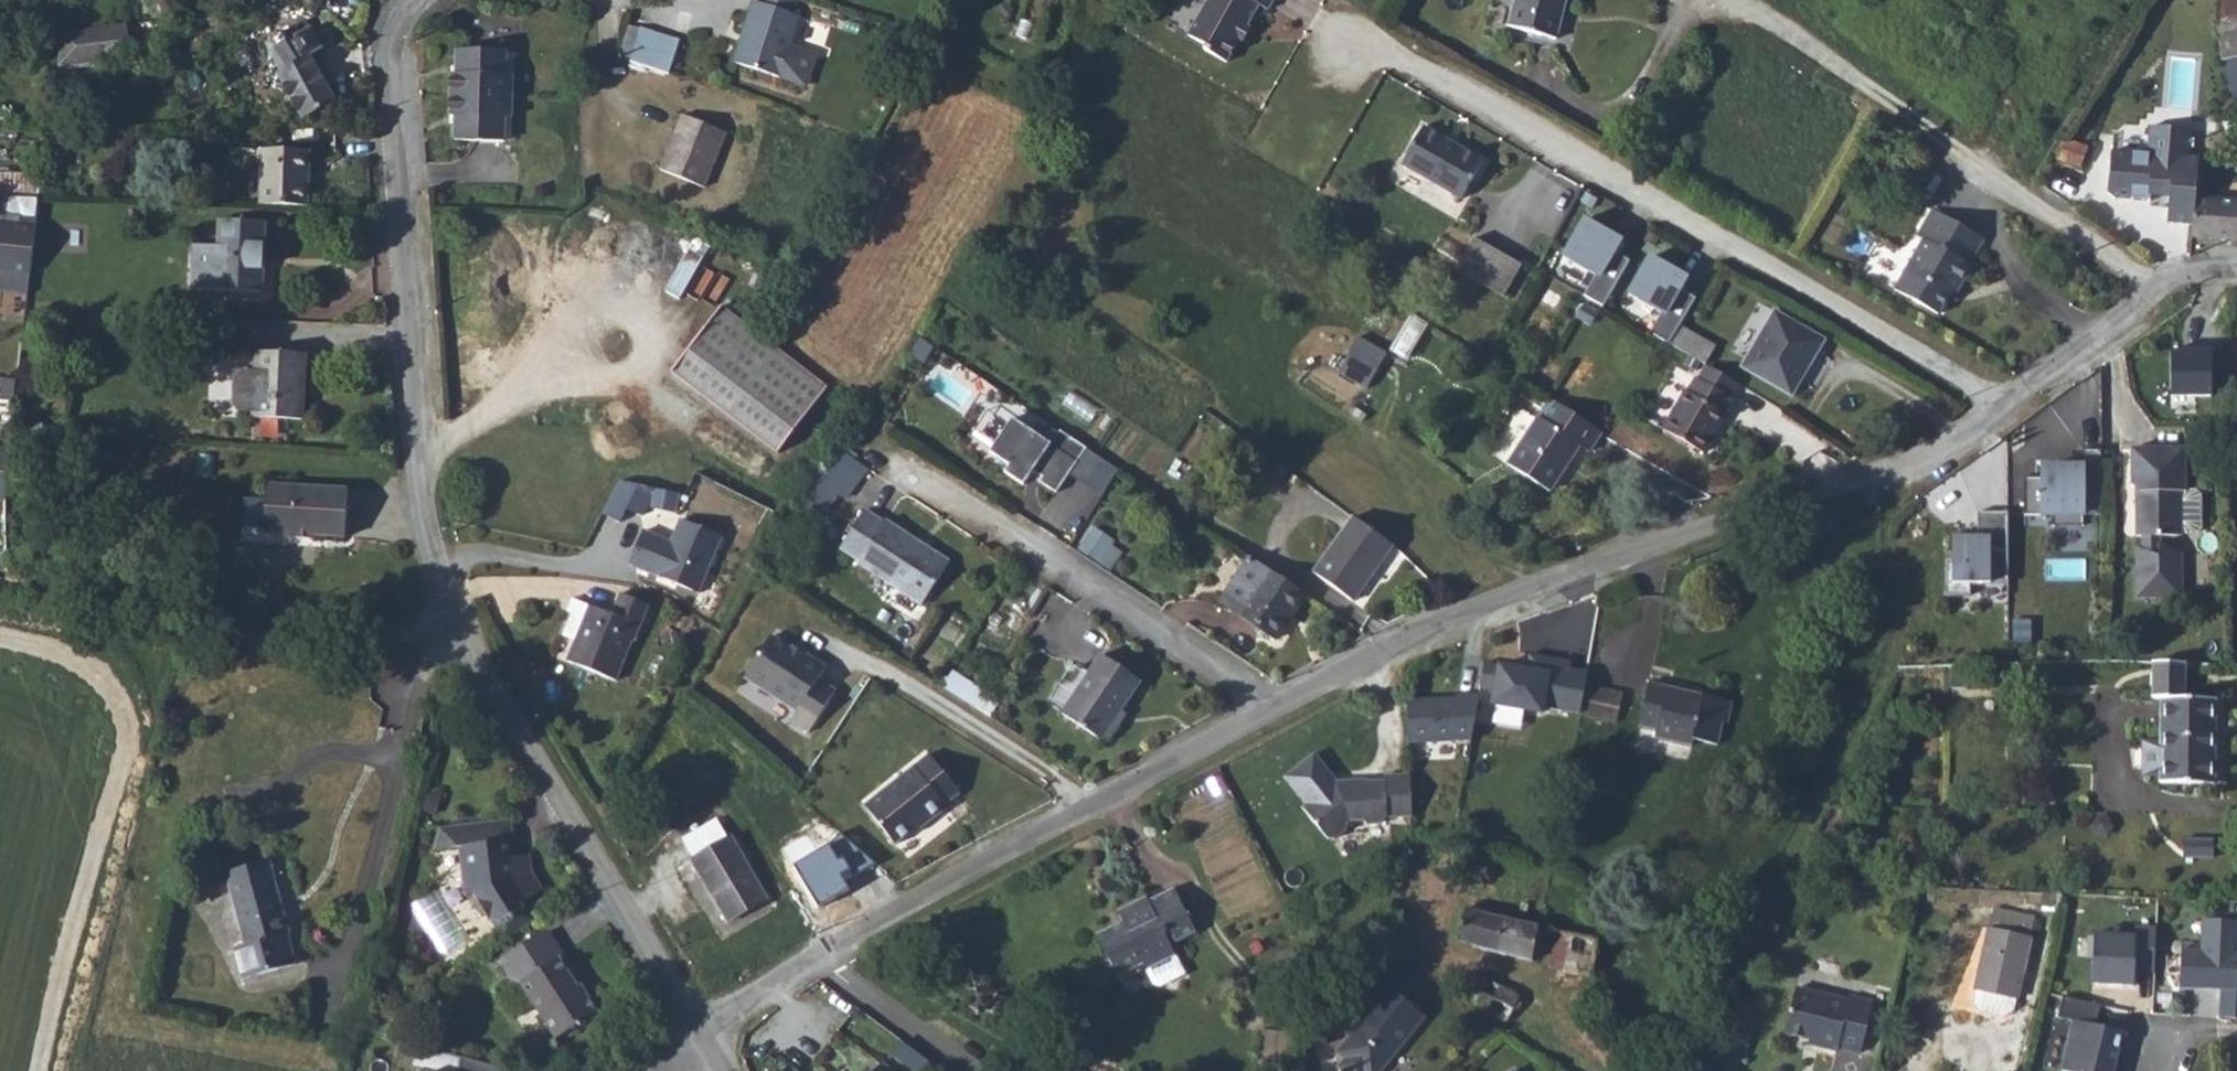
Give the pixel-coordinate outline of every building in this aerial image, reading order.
[(742,56),(788,72),(814,81),(824,51),(798,42),(809,13),(802,10),(805,0),(762,0),(742,56)] [(1242,31),(1249,18),(1259,0),(1207,0),(1192,27),(1210,37),(1208,40),(1230,52),(1242,31)] [(1512,22),(1558,34),(1566,0),(1517,0),(1512,22)] [(2236,89),(2236,0),(2213,0),(2236,89)] [(1249,18),(1242,31),(1246,33),(1254,20),(1249,18)] [(637,54),(676,68),(687,37),(648,24),(637,54)] [(284,72),(291,86),(309,120),(344,102),(320,56),(333,49),(322,30),(310,36),(306,27),(299,30),(274,43),(288,70),(284,72)] [(137,34),(58,37),(60,72),(138,69),(137,34)] [(461,83),(523,82),(523,61),(515,62),(515,36),(467,37),(467,62),(461,62),(461,83)] [(524,103),(523,82),(461,83),(462,103),(469,103),(469,127),(517,126),(517,103),(524,103)] [(734,126),(690,107),(667,162),(712,180),(734,126)] [(1491,161),(1432,128),(1411,166),(1470,199),(1491,161)] [(2170,224),(2194,227),(2196,202),(2201,160),(2190,159),(2191,152),(2196,152),(2197,142),(2192,142),(2193,132),(2153,128),(2151,157),(2114,153),(2110,198),(2118,199),(2153,202),(2154,197),(2172,199),(2170,224)] [(2055,141),(2049,160),(2078,169),(2084,150),(2055,141)] [(0,142),(0,164),(27,165),(28,143),(0,142)] [(271,151),(270,210),(316,211),(317,152),(271,151)] [(6,216),(37,219),(42,173),(0,170),(0,194),(8,195),(6,216)] [(2236,242),(2236,202),(2196,202),(2194,227),(2196,242),(2236,242)] [(1927,234),(1898,284),(1941,308),(1959,277),(1963,279),(1974,260),(1971,258),(1987,231),(1937,203),(1921,231),(1927,234)] [(1586,292),(1607,302),(1617,287),(1633,260),(1619,251),(1625,238),(1586,216),(1564,254),(1598,275),(1586,292)] [(32,274),(37,227),(0,223),(0,270),(32,274)] [(232,288),(232,294),(277,296),(280,227),(235,225),(234,247),(232,288)] [(1484,239),(1466,270),(1513,297),(1531,266),(1484,239)] [(663,288),(687,247),(675,240),(650,281),(663,288)] [(1652,332),(1672,342),(1682,326),(1699,300),(1685,290),(1690,277),(1652,255),(1630,293),(1664,314),(1652,332)] [(786,448),(837,383),(730,300),(679,365),(786,448)] [(1779,304),(1746,361),(1797,390),(1830,333),(1779,304)] [(1682,326),(1672,342),(1708,364),(1712,367),(1722,350),(1682,326)] [(1340,371),(1369,388),(1390,353),(1359,335),(1340,371)] [(256,371),(249,378),(249,406),(255,413),(268,413),(267,419),(317,420),(319,350),(269,349),(268,372),(256,371)] [(979,369),(953,352),(943,368),(969,385),(979,369)] [(2170,402),(2214,402),(2214,355),(2170,356),(2170,402)] [(1730,398),(1739,382),(1712,367),(1708,364),(1699,379),(1730,398)] [(1722,410),(1730,398),(1699,379),(1691,392),(1688,390),(1665,429),(1703,452),(1726,413),(1722,410)] [(1585,445),(1598,423),(1550,395),(1539,415),(1535,413),(1506,461),(1551,488),(1579,441),(1585,445)] [(1093,444),(1067,427),(1057,441),(1018,415),(996,449),(1015,462),(1011,469),(1030,482),(1040,467),(1049,473),(1046,478),(1063,489),(1093,444)] [(8,500),(12,444),(0,443),(0,499),(8,500)] [(2195,460),(2140,462),(2141,498),(2149,507),(2150,518),(2146,518),(2147,551),(2154,550),(2155,564),(2147,559),(2149,609),(2195,609),(2195,566),(2172,558),(2172,549),(2194,549),(2195,544),(2208,544),(2212,539),(2211,507),(2205,503),(2197,502),(2195,460)] [(829,470),(807,501),(828,516),(850,485),(829,470)] [(650,509),(674,477),(655,474),(634,471),(612,501),(628,512),(637,499),(650,509)] [(2037,501),(2038,539),(2065,538),(2066,550),(2097,549),(2097,537),(2113,537),(2111,472),(2094,473),(2095,489),(2067,489),(2067,493),(2054,493),(2054,501),(2037,501)] [(284,490),(280,537),(307,540),(307,545),(329,547),(330,542),(358,544),(362,496),(284,490)] [(892,516),(873,503),(847,543),(867,556),(865,559),(929,600),(958,556),(894,514),(892,516)] [(1358,511),(1321,565),(1362,592),(1398,538),(1358,511)] [(700,590),(734,539),(697,516),(684,536),(658,519),(638,549),(700,590)] [(1991,549),(1965,550),(1966,574),(1959,574),(1960,609),(1985,609),(1984,596),(2022,595),(2021,524),(1990,525),(1991,549)] [(1100,527),(1088,545),(1107,557),(1119,539),(1100,527)] [(1277,629),(1306,585),(1241,544),(1213,587),(1277,629)] [(666,612),(639,598),(628,619),(607,608),(578,663),(622,686),(642,648),(646,650),(666,612)] [(807,658),(775,635),(746,676),(796,712),(790,721),(809,734),(838,692),(821,680),(829,669),(809,655),(807,658)] [(1484,664),(1479,695),(1493,698),(1492,706),(1546,715),(1547,706),(1579,712),(1587,667),(1529,657),(1528,667),(1500,662),(1499,667),(1484,664)] [(1141,690),(1102,663),(1061,723),(1100,750),(1141,690)] [(2199,678),(2168,676),(2167,715),(2176,715),(2175,752),(2174,788),(2173,796),(2226,798),(2229,715),(2198,714),(2199,678)] [(971,683),(963,695),(991,713),(999,702),(971,683)] [(1650,684),(1639,729),(1657,734),(1655,742),(1694,751),(1696,743),(1719,749),(1724,726),(1729,728),(1735,705),(1650,684)] [(1623,693),(1595,686),(1587,715),(1615,723),(1623,693)] [(1407,747),(1470,742),(1479,695),(1408,698),(1407,747)] [(2174,788),(2175,752),(2157,752),(2155,787),(2174,788)] [(956,798),(927,759),(862,806),(892,846),(923,824),(925,826),(945,812),(942,809),(956,798)] [(1423,831),(1423,790),(1398,790),(1397,795),(1379,795),(1379,793),(1347,794),(1347,797),(1340,798),(1341,787),(1344,785),(1330,763),(1298,781),(1316,811),(1310,814),(1331,849),(1337,852),(1352,843),(1352,835),(1358,832),(1373,833),(1378,838),(1392,837),(1396,831),(1423,831)] [(496,839),(502,838),(499,808),(478,810),(480,831),(495,830),(496,839)] [(509,894),(513,892),(526,884),(515,866),(513,848),(503,848),(502,838),(496,839),(495,830),(480,831),(478,810),(423,817),(420,844),(444,840),(452,839),(455,856),(447,857),(453,887),(462,885),(481,913),(489,915),(513,899),(509,894)] [(716,825),(682,846),(694,866),(692,867),(730,927),(771,901),(732,841),(728,844),(716,825)] [(819,915),(857,894),(850,880),(878,865),(841,832),(834,847),(794,869),(819,915)] [(444,840),(447,857),(455,856),(452,839),(444,840)] [(2216,848),(2185,847),(2184,867),(2215,868),(2216,848)] [(280,967),(257,863),(215,872),(231,945),(215,948),(223,980),(280,967)] [(493,934),(526,913),(513,892),(509,894),(513,899),(489,915),(481,913),(493,934)] [(1129,935),(1106,947),(1127,992),(1151,980),(1154,986),(1185,970),(1181,961),(1205,949),(1183,903),(1156,916),(1154,910),(1124,924),(1129,935)] [(1976,991),(2015,998),(2017,999),(2034,918),(1991,909),(1974,990),(1976,991)] [(2202,920),(2201,950),(2182,950),(2180,988),(2236,991),(2236,921),(2202,920)] [(578,978),(557,945),(560,943),(545,921),(501,950),(514,970),(516,973),(553,1030),(598,1000),(582,975),(578,978)] [(1551,937),(1536,933),(1477,921),(1470,951),(1469,958),(1543,974),(1551,937)] [(2154,973),(2156,928),(2135,927),(2135,936),(2095,934),(2093,985),(2134,987),(2134,972),(2154,973)] [(1475,1013),(1514,1034),(1528,1009),(1489,987),(1477,1008),(1475,1013)] [(1847,1003),(1795,988),(1782,1034),(1815,1044),(1815,1047),(1835,1053),(1836,1048),(1859,1054),(1873,1005),(1849,998),(1847,1003)] [(2013,1010),(2015,998),(1976,991),(1974,1003),(1983,1013),(2000,1017),(2013,1010)] [(2128,1042),(2094,1034),(2100,1006),(2063,998),(2058,1018),(2074,1022),(2062,1070),(2121,1070),(2128,1042)] [(1397,1001),(1369,1033),(1374,1037),(1347,1068),(1350,1070),(1405,1070),(1436,1035),(1397,1001)] [(400,1046),(395,1069),(402,1070),(495,1070),(496,1068),(400,1046)]
